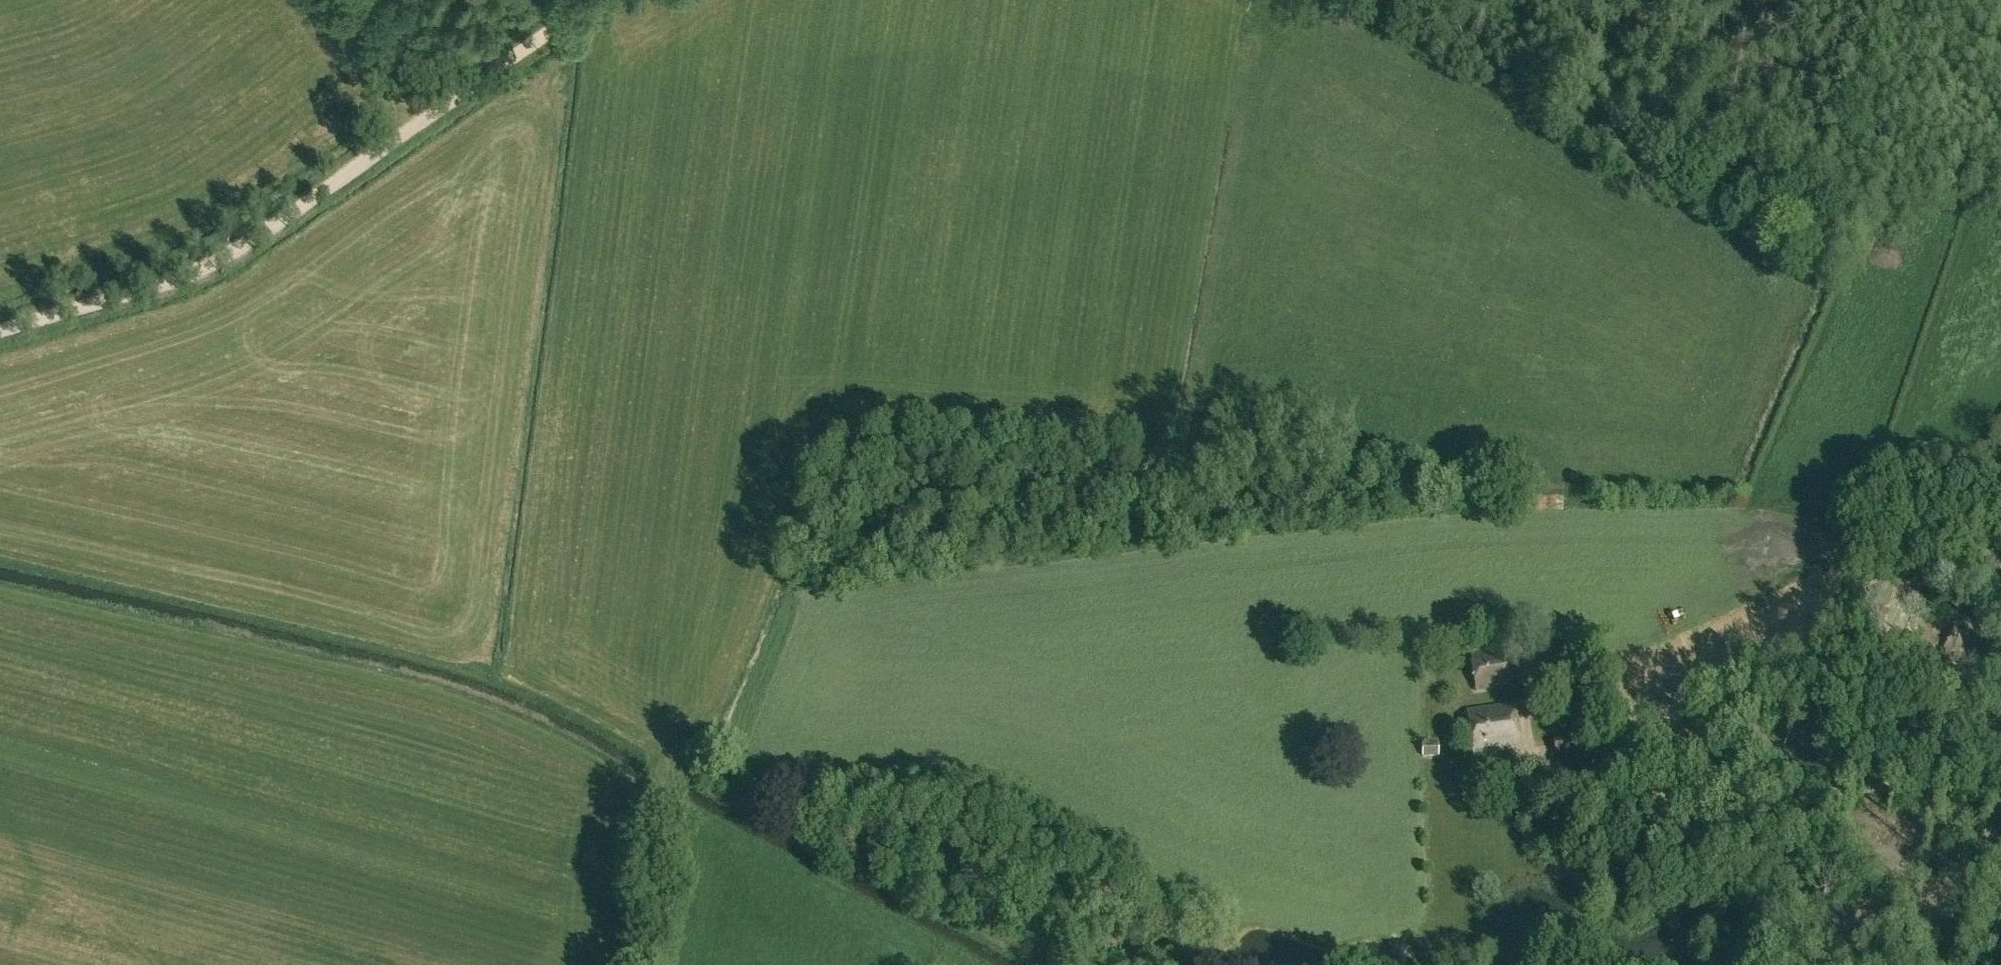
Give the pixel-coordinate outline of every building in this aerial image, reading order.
[(1792,611),(1786,592),(1754,602),(1755,606),(1745,609),(1749,624),(1792,611)] [(1475,692),(1514,687),(1507,647),(1470,652),(1475,692)] [(1468,710),(1474,754),(1521,748),(1516,707),(1493,710),(1493,707),(1468,710)] [(1584,752),(1580,733),(1552,737),(1556,756),(1584,752)] [(1439,743),(1422,742),(1422,757),(1440,757),(1439,743)]
